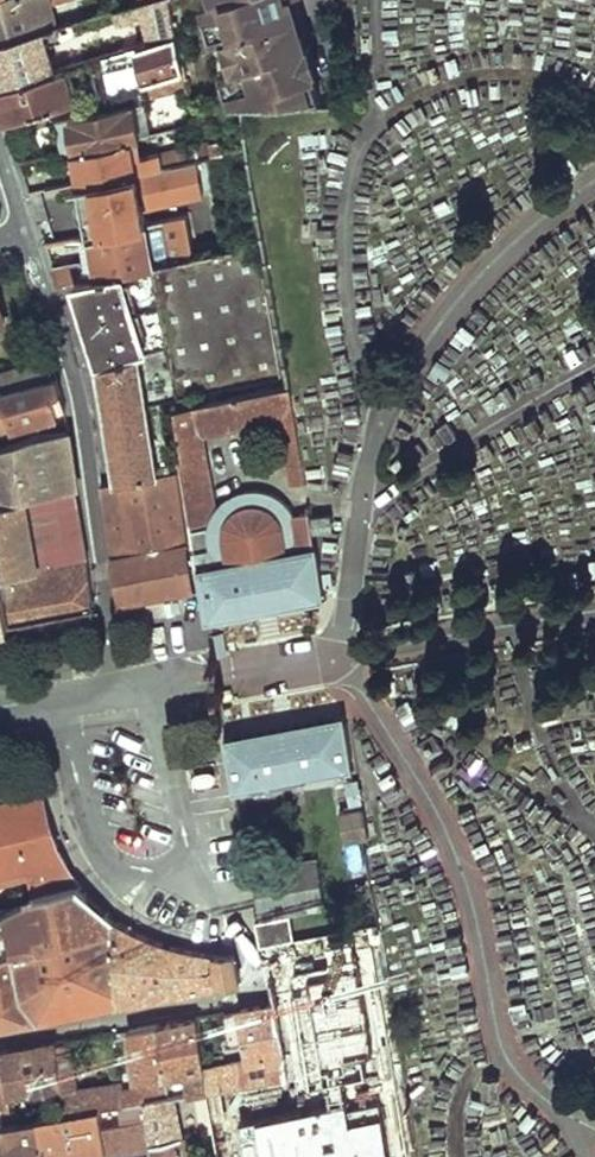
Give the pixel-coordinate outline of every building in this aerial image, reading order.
[(56,30),(46,0),(6,0),(0,1),(0,46),(41,35),(56,30)] [(116,14),(120,26),(142,21),(150,46),(175,38),(168,0),(159,0),(151,3),(116,14)] [(242,101),(322,102),(293,0),(213,0),(242,101)] [(77,24),(84,22),(82,16),(76,18),(77,24)] [(54,75),(41,35),(0,46),(0,91),(54,75)] [(150,46),(136,50),(148,80),(182,71),(175,38),(150,46)] [(182,71),(148,80),(154,98),(173,92),(180,113),(194,109),(192,101),(187,99),(182,71)] [(65,106),(55,74),(54,75),(0,91),(0,97),(3,109),(8,123),(65,106)] [(129,140),(137,138),(130,103),(68,116),(75,151),(129,140)] [(136,174),(225,157),(221,142),(134,159),(129,140),(75,151),(82,185),(136,174)] [(82,185),(66,188),(78,240),(87,238),(147,225),(136,174),(82,185)] [(30,195),(35,213),(62,207),(57,190),(30,195)] [(282,382),(261,245),(187,259),(152,267),(166,345),(148,351),(101,365),(119,486),(177,475),(166,406),(282,382)] [(152,267),(124,272),(148,351),(166,345),(152,267)] [(124,272),(76,283),(101,365),(148,351),(124,272)] [(61,409),(59,397),(55,377),(0,393),(0,425),(61,409)] [(173,410),(190,516),(215,511),(203,437),(280,422),(291,485),(306,483),(289,387),(173,410)] [(28,434),(13,439),(0,443),(0,458),(7,484),(13,501),(30,498),(75,491),(73,480),(71,468),(64,428),(46,431),(28,434)] [(0,458),(0,504),(13,501),(7,484),(0,458)] [(196,592),(177,475),(119,486),(102,488),(120,606),(196,592)] [(75,491),(30,498),(32,510),(35,529),(48,527),(64,525),(81,522),(75,491)] [(202,591),(208,625),(324,605),(310,515),(294,516),(290,509),(281,500),(267,492),(254,491),(240,492),(227,498),(217,508),(215,511),(211,516),(208,525),(207,535),(209,548),(195,551),(202,591)] [(35,529),(32,510),(18,514),(13,501),(0,504),(0,549),(12,621),(95,607),(87,557),(61,561),(57,557),(51,555),(45,556),(41,560),(41,565),(30,566),(24,532),(35,529)] [(65,527),(64,525),(48,527),(49,530),(50,531),(51,533),(52,534),(53,534),(54,535),(56,535),(58,535),(59,535),(60,534),(62,533),(63,532),(64,531),(64,529),(65,527)] [(12,621),(0,549),(0,623),(12,621)] [(228,734),(237,787),(354,767),(345,715),(228,734)] [(363,775),(348,777),(352,802),(367,799),(363,775)] [(0,803),(0,873),(29,868),(35,906),(17,905),(17,912),(4,910),(0,914),(0,1020),(112,1002),(118,1001),(118,917),(106,906),(92,891),(77,873),(65,852),(58,839),(55,834),(49,813),(45,796),(9,802),(0,803)] [(367,803),(343,808),(348,836),(372,832),(367,803)] [(255,870),(263,916),(323,906),(316,859),(255,870)] [(291,913),(259,918),(263,941),(295,936),(291,913)] [(141,929),(118,917),(118,1001),(240,981),(235,954),(213,954),(198,951),(164,941),(141,929)] [(370,936),(271,954),(275,980),(269,984),(273,1003),(285,1073),(192,1090),(202,1137),(218,1135),(222,1156),(409,1156),(370,936)] [(248,1007),(223,1012),(228,1044),(245,1041),(248,1056),(206,1063),(209,1087),(285,1073),(273,1003),(248,1007)] [(177,1020),(157,1023),(166,1072),(167,1080),(169,1094),(192,1090),(209,1087),(206,1063),(197,1016),(177,1020)] [(157,1023),(127,1028),(136,1077),(166,1072),(157,1023)] [(169,1094),(167,1080),(122,1088),(121,1080),(75,1088),(69,1047),(63,1048),(62,1039),(56,1040),(66,1112),(145,1098),(169,1094)] [(29,1045),(2,1049),(9,1094),(56,1085),(56,1093),(28,1098),(31,1117),(36,1117),(66,1112),(56,1040),(29,1045)] [(11,1103),(9,1094),(2,1049),(0,1050),(0,1105),(11,1103)] [(151,1139),(182,1134),(175,1096),(145,1101),(151,1139)] [(152,1143),(151,1139),(145,1101),(145,1098),(66,1112),(36,1117),(43,1156),(60,1156),(85,1153),(152,1143)] [(36,1117),(31,1117),(1,1123),(8,1156),(43,1156),(36,1117)] [(182,1134),(151,1139),(152,1143),(154,1156),(186,1156),(182,1134)]
